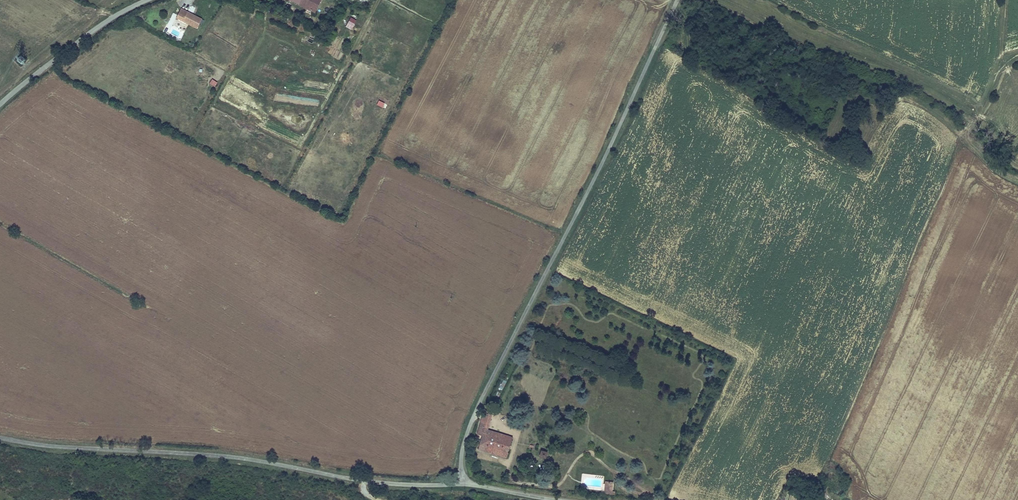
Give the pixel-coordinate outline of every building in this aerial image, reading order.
[(321,0),(289,0),(315,13),(321,0)] [(182,23),(197,30),(202,20),(181,10),(177,17),(184,20),(182,23)] [(498,388),(502,390),(507,382),(503,380),(498,388)] [(491,454),(493,448),(508,453),(512,438),(487,431),(489,423),(482,421),(478,435),(483,437),(479,450),(491,454)] [(508,453),(493,448),(491,454),(506,458),(508,453)] [(545,462),(548,454),(541,451),(538,459),(545,462)] [(605,495),(613,495),(614,482),(605,482),(605,495)]
